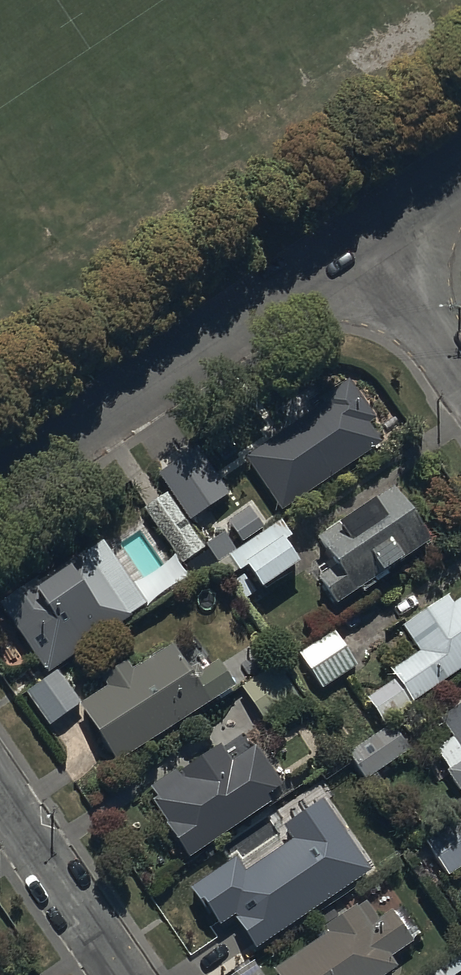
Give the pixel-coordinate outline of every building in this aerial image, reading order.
[(301,424),(246,460),(281,515),(383,449),(369,428),(376,423),(349,380),(295,415),(301,424)] [(195,444),(156,472),(195,527),(234,499),(195,444)] [(321,580),(317,583),(337,610),(360,594),(363,598),(405,569),(403,566),(430,547),(392,492),(318,544),(326,554),(311,565),(321,580)] [(167,497),(144,513),(182,568),(205,552),(167,497)] [(256,596),(242,574),(246,571),(261,595),(299,570),(284,546),(292,541),(282,524),(215,568),(225,582),(227,581),(243,605),(256,596)] [(103,542),(1,608),(47,679),(133,623),(130,619),(146,609),(103,542)] [(393,676),(398,684),(368,704),(383,726),(460,673),(460,605),(454,610),(448,601),(403,631),(421,657),(393,676)] [(334,634),(299,655),(322,692),(357,670),(334,634)] [(58,674),(27,697),(52,730),(80,709),(117,767),(236,692),(218,664),(202,674),(199,669),(190,675),(173,649),(82,707),(58,674)] [(440,722),(460,753),(460,708),(440,722)] [(393,726),(347,756),(366,784),(411,753),(393,726)] [(157,801),(152,804),(168,828),(166,830),(189,864),(273,808),(268,801),(283,791),(257,750),(232,767),(220,748),(178,776),(176,773),(150,791),(157,801)] [(446,777),(460,799),(460,767),(446,777)] [(238,855),(191,887),(218,926),(236,914),(258,946),(371,869),(323,798),(284,825),(292,838),(247,869),(238,855)] [(425,843),(448,879),(460,870),(460,822),(460,820),(425,843)] [(274,973),(275,974),(395,974),(398,973),(390,961),(414,945),(393,914),(379,924),(366,905),(325,932),(328,937),(274,973)] [(437,974),(459,974),(460,974),(460,958),(437,974)] [(253,964),(237,974),(261,974),(253,964)]
